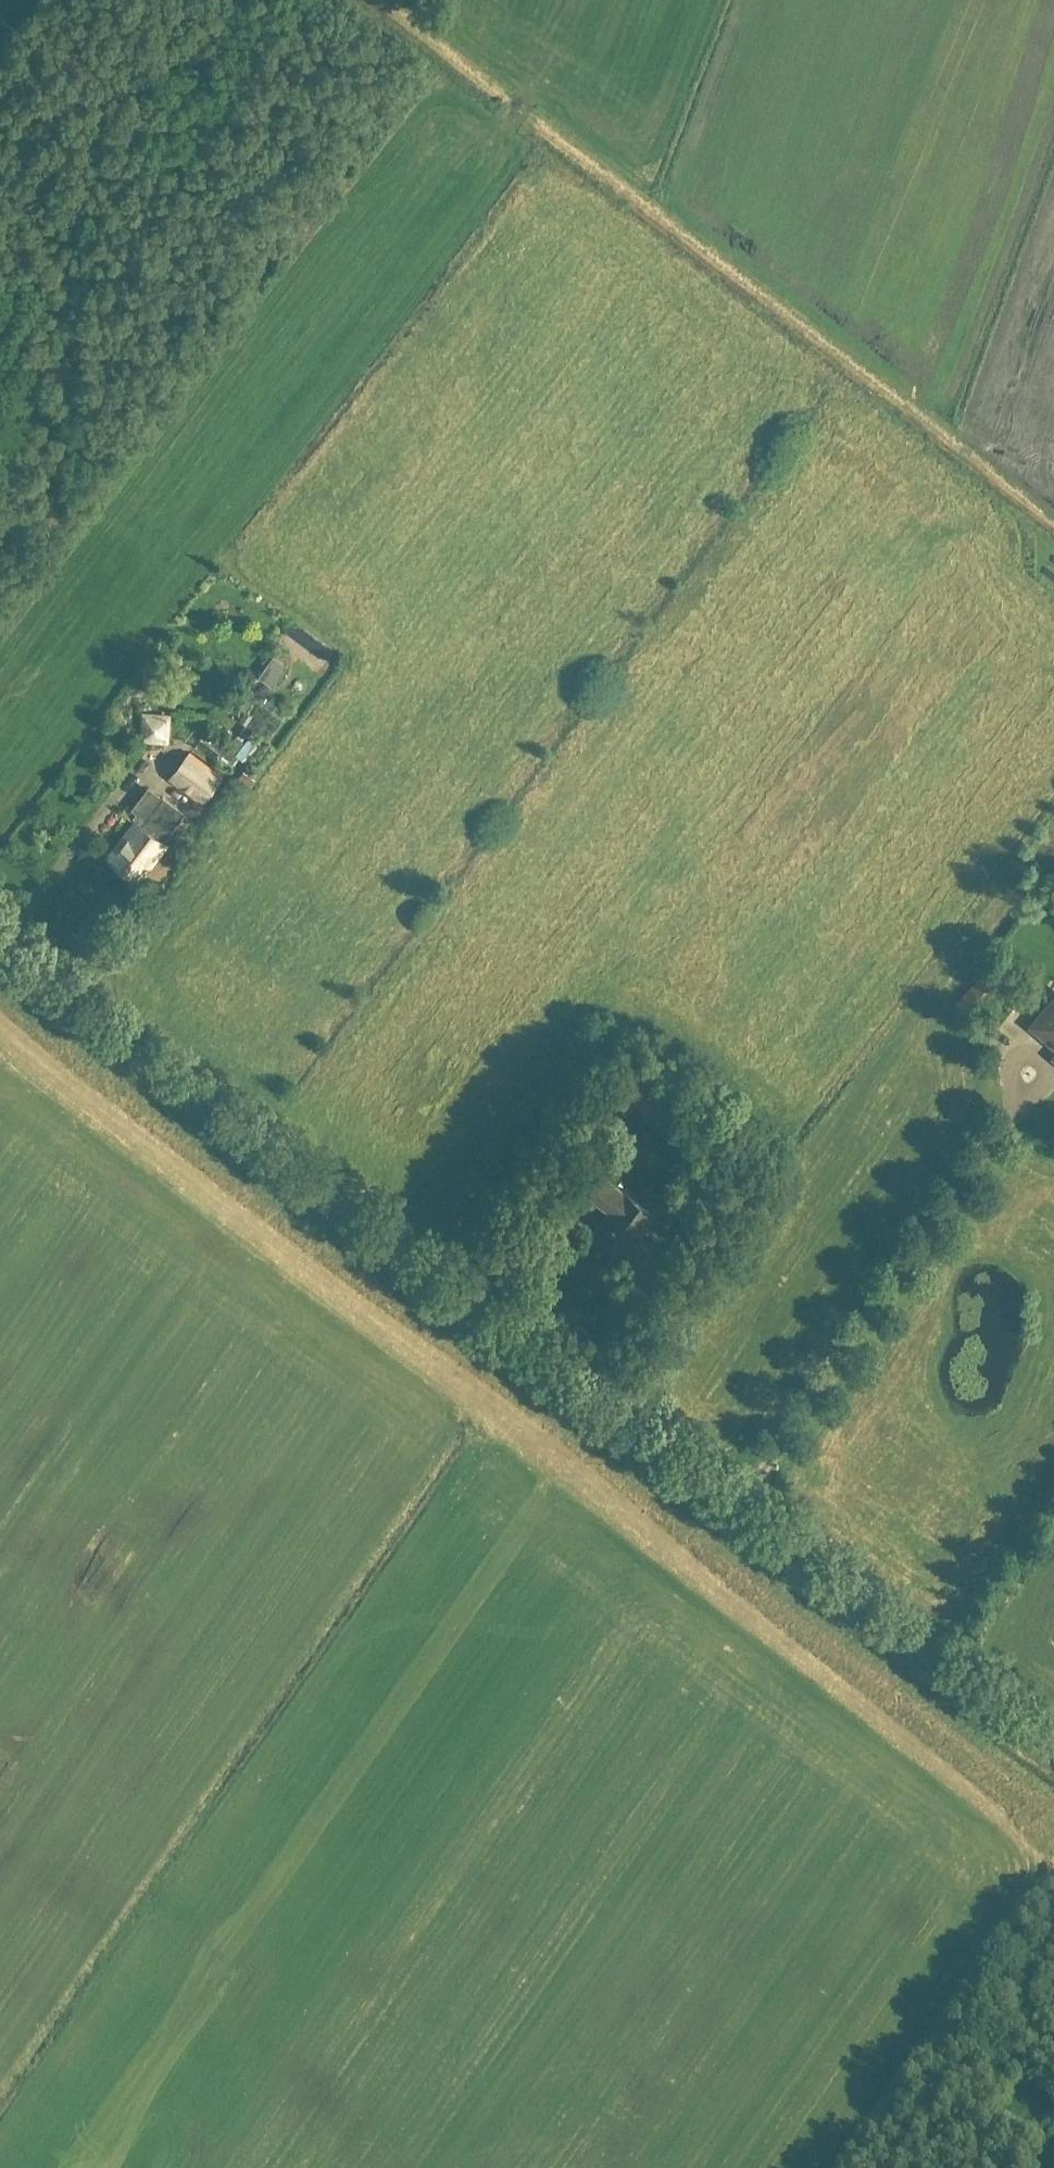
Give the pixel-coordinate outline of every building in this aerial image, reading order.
[(176,718),(150,737),(161,752),(187,733),(176,718)] [(202,804),(222,778),(190,753),(170,779),(202,804)] [(168,836),(184,815),(166,800),(143,829),(136,824),(110,859),(138,880),(164,845),(156,839),(162,831),(168,836)] [(1038,1027),(1053,1041),(1053,1008),(1038,1027)] [(738,1183),(748,1171),(736,1160),(725,1173),(738,1183)] [(623,1260),(655,1215),(625,1193),(624,1194),(605,1180),(590,1200),(610,1214),(592,1238),(623,1260)]
